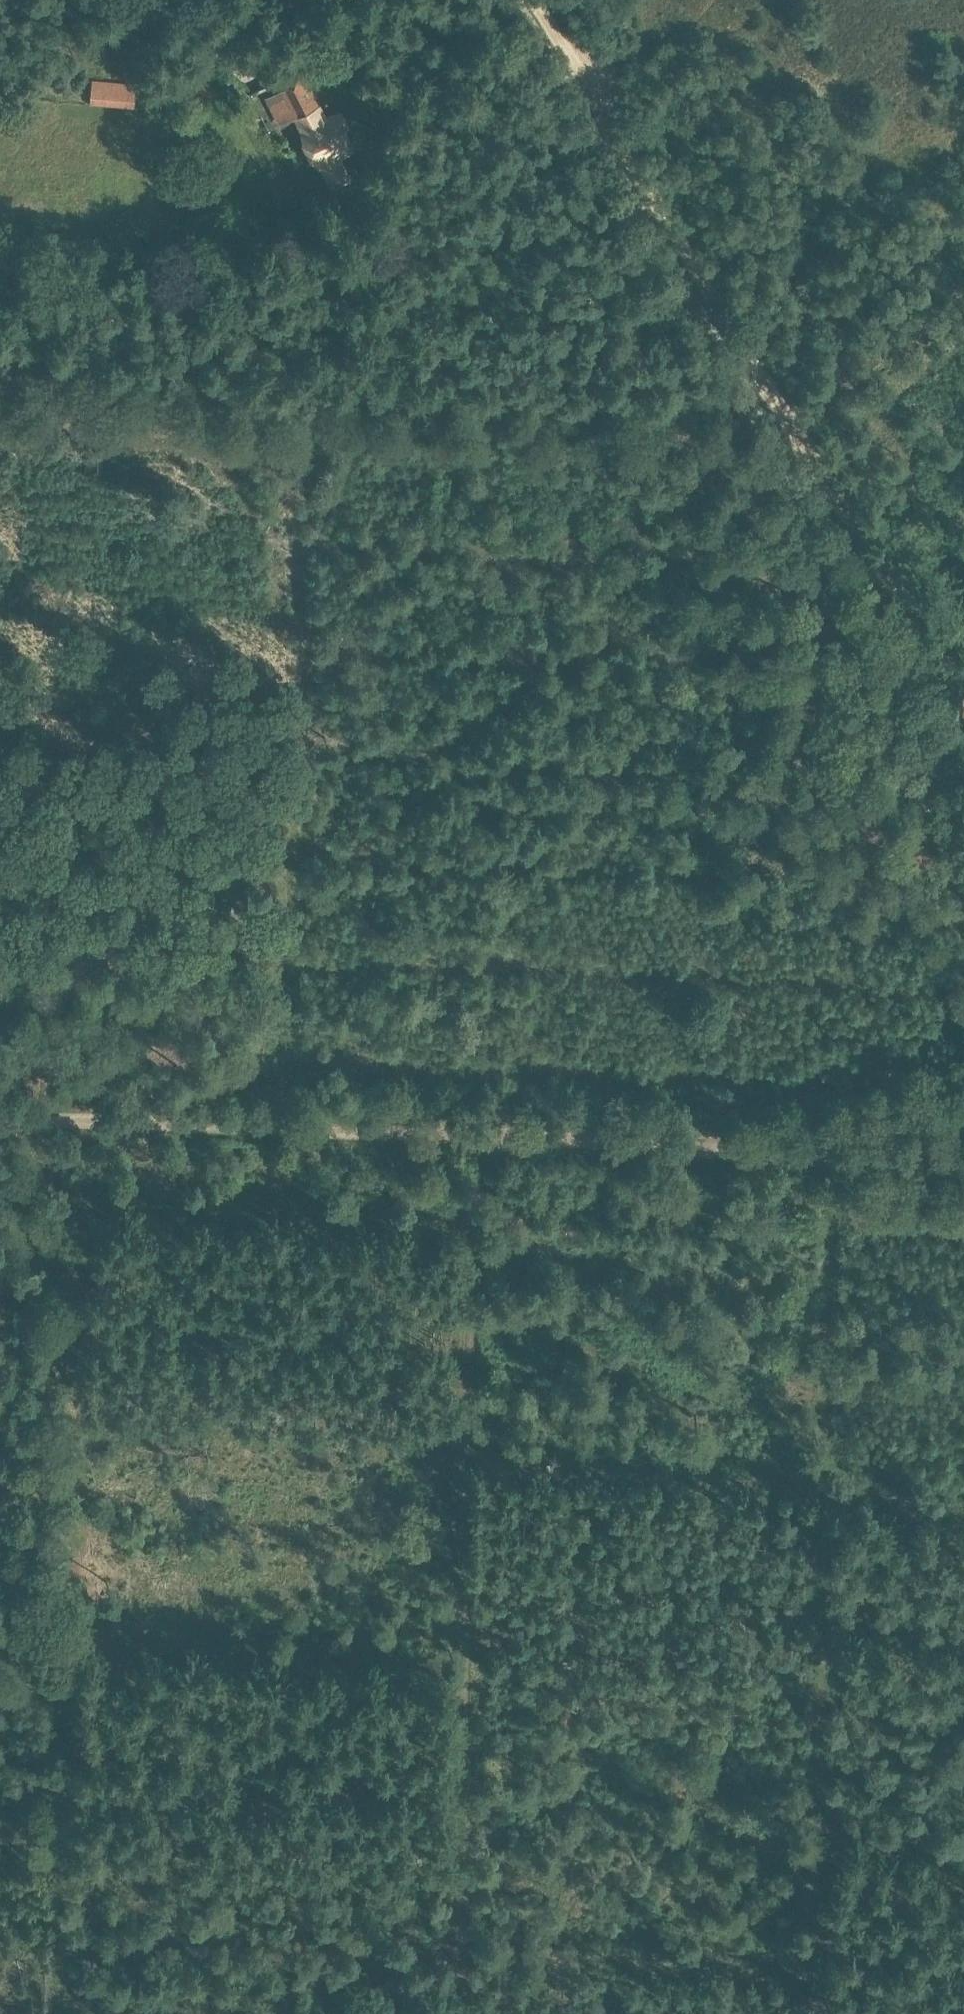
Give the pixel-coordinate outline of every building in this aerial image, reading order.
[(277,79),(298,119),(332,187),(347,179),(337,157),(352,149),(341,127),(345,125),(339,113),(325,120),(305,80),(299,68),(277,79)] [(137,84),(93,80),(91,103),(135,107),(137,84)] [(255,104),(265,127),(285,118),(276,96),(255,104)]
